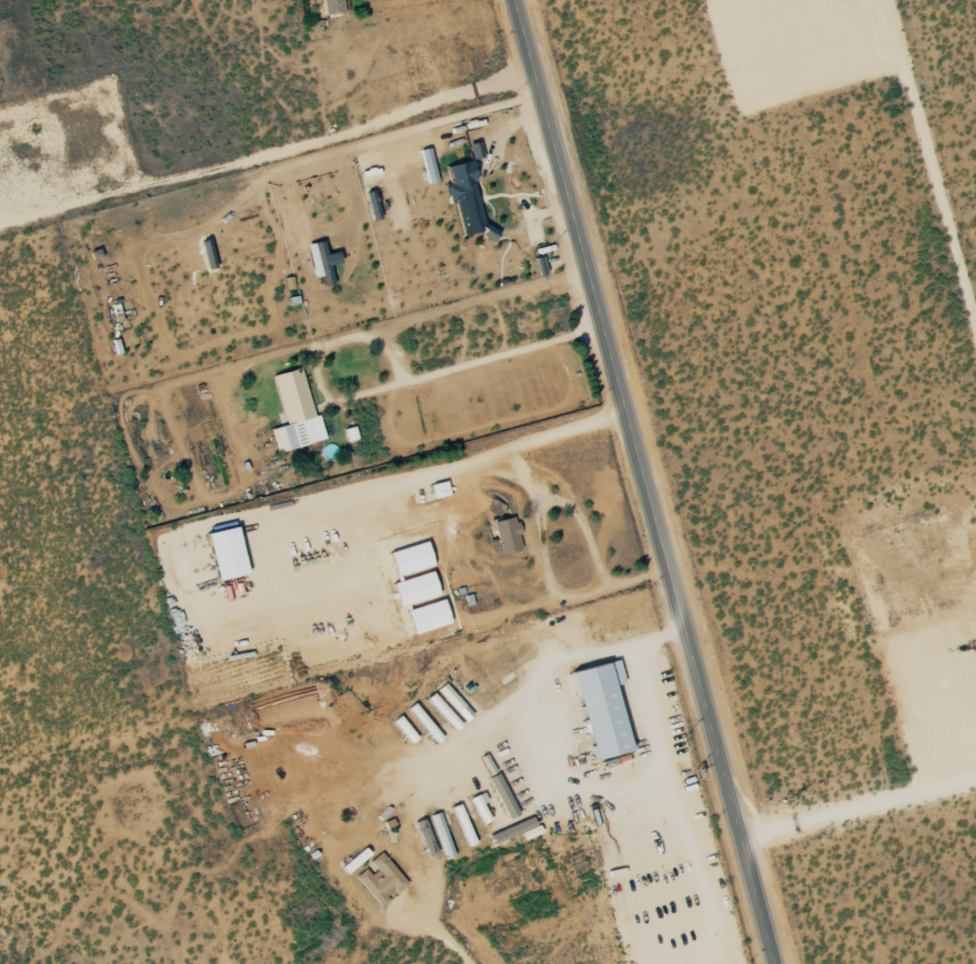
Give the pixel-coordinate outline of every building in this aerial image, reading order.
[(341,0),(322,0),(323,15),(342,13),(341,0)] [(472,160),(480,158),(477,143),(469,145),(472,160)] [(419,150),(427,184),(436,181),(428,148),(419,150)] [(461,236),(473,233),(463,186),(474,184),(469,162),(444,168),(448,184),(442,185),(447,206),(454,204),(461,236)] [(307,244),(313,278),(321,277),(323,286),(332,285),(329,265),(340,263),(338,252),(325,255),(323,241),(307,244)] [(313,417),(300,368),(272,376),(285,425),(269,430),(276,453),(325,440),(319,416),(313,417)] [(434,499),(449,495),(445,482),(431,485),(434,499)] [(487,512),(500,517),(504,505),(492,500),(487,512)] [(520,550),(515,518),(493,522),(498,554),(520,550)] [(205,534),(216,581),(246,575),(235,528),(205,534)] [(388,553),(395,577),(432,567),(425,542),(388,553)] [(390,583),(397,607),(438,596),(431,572),(390,583)] [(450,624),(442,599),(405,611),(413,635),(450,624)] [(571,672),(593,761),(629,752),(612,686),(623,684),(617,661),(571,672)] [(436,691),(464,722),(472,715),(443,684),(436,691)] [(461,725),(432,694),(425,700),(455,731),(461,725)] [(408,707),(434,745),(441,740),(414,703),(408,707)] [(393,721),(409,744),(416,739),(400,716),(393,721)] [(508,820),(517,815),(496,774),(487,779),(508,820)] [(482,804),(486,803),(482,793),(470,798),(480,824),(489,821),(482,804)] [(464,847),(472,845),(461,804),(453,806),(464,847)] [(430,816),(445,860),(453,858),(438,813),(430,816)] [(540,834),(532,817),(489,836),(493,845),(518,834),(522,842),(540,834)] [(415,822),(427,856),(435,853),(423,819),(415,822)] [(340,868),(346,874),(369,855),(364,848),(340,868)] [(387,901),(386,900),(406,884),(381,852),(366,864),(368,867),(355,877),(379,908),(387,901)]
